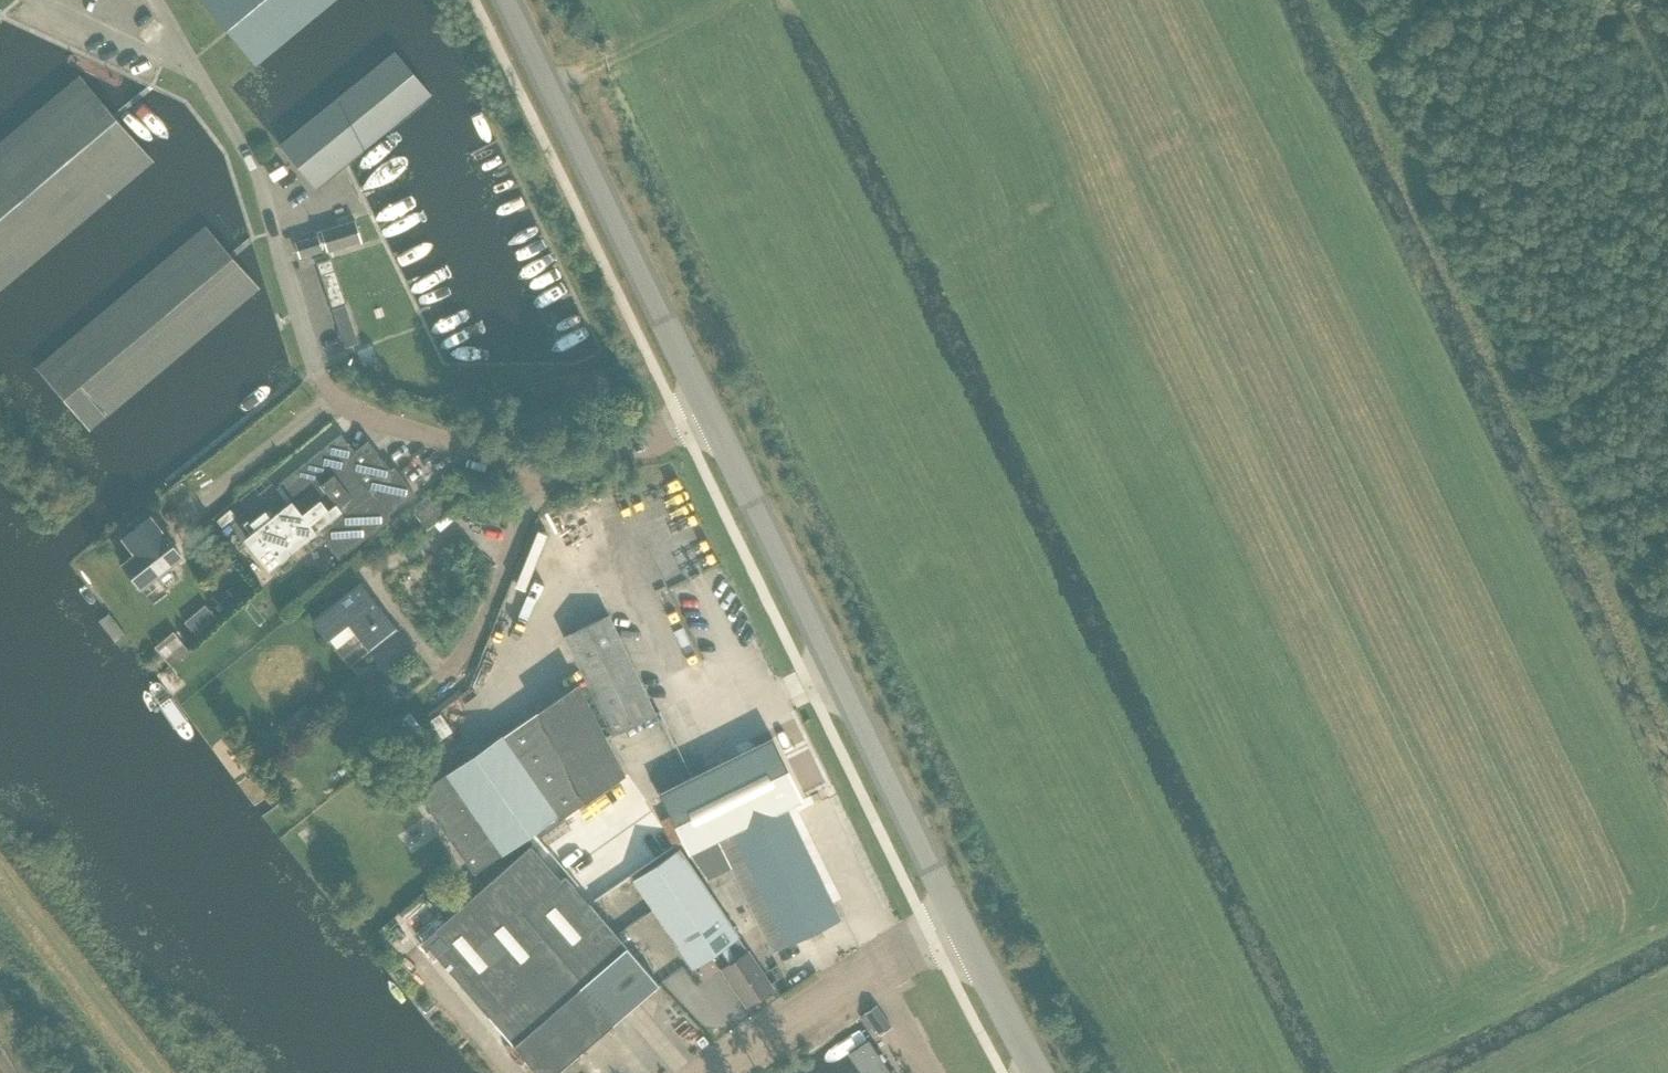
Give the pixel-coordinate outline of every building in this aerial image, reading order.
[(256,61),(330,0),(205,0),(256,61)] [(391,48),(279,143),(316,187),(349,160),(350,161),(429,94),(391,48)] [(0,139),(0,286),(151,159),(78,73),(0,139)] [(328,252),(362,241),(356,220),(322,230),(328,252)] [(257,287),(203,224),(33,368),(87,431),(257,287)] [(300,257),(323,250),(318,235),(296,242),(300,257)] [(345,306),(333,310),(337,322),(349,318),(345,306)] [(484,413),(491,390),(479,386),(472,410),(484,413)] [(288,551),(316,529),(339,558),(390,517),(388,514),(414,493),(394,467),(391,469),(368,441),(355,451),(341,434),(280,483),(294,501),(273,518),(266,509),(251,521),(258,530),(249,538),(270,565),(271,564),(281,576),(298,563),(288,551)] [(427,529),(458,503),(441,484),(411,510),(427,529)] [(127,533),(140,551),(124,564),(141,585),(184,552),(167,530),(165,531),(152,514),(127,533)] [(353,619),(388,662),(410,645),(398,630),(360,582),(313,619),(328,638),(353,619)] [(206,605),(185,622),(196,634),(216,617),(206,605)] [(612,733),(655,713),(609,615),(566,636),(612,733)] [(170,666),(189,651),(174,631),(155,646),(170,666)] [(419,793),(474,873),(557,815),(560,819),(625,773),(578,683),(502,736),(502,735),(419,793)] [(788,945),(841,918),(786,806),(802,799),(773,738),(660,793),(690,854),(691,854),(707,878),(731,866),(772,951),(787,944),(788,945)] [(571,881),(658,819),(628,776),(541,838),(571,881)] [(659,984),(566,876),(562,880),(531,845),(423,939),(539,1072),(556,1072),(659,984)] [(747,1005),(773,988),(738,937),(739,936),(679,848),(634,879),(694,967),(728,944),(737,957),(722,968),(747,1005)] [(880,1034),(892,1025),(876,1002),(865,1011),(880,1034)] [(848,1053),(860,1072),(889,1072),(870,1041),(848,1053)]
